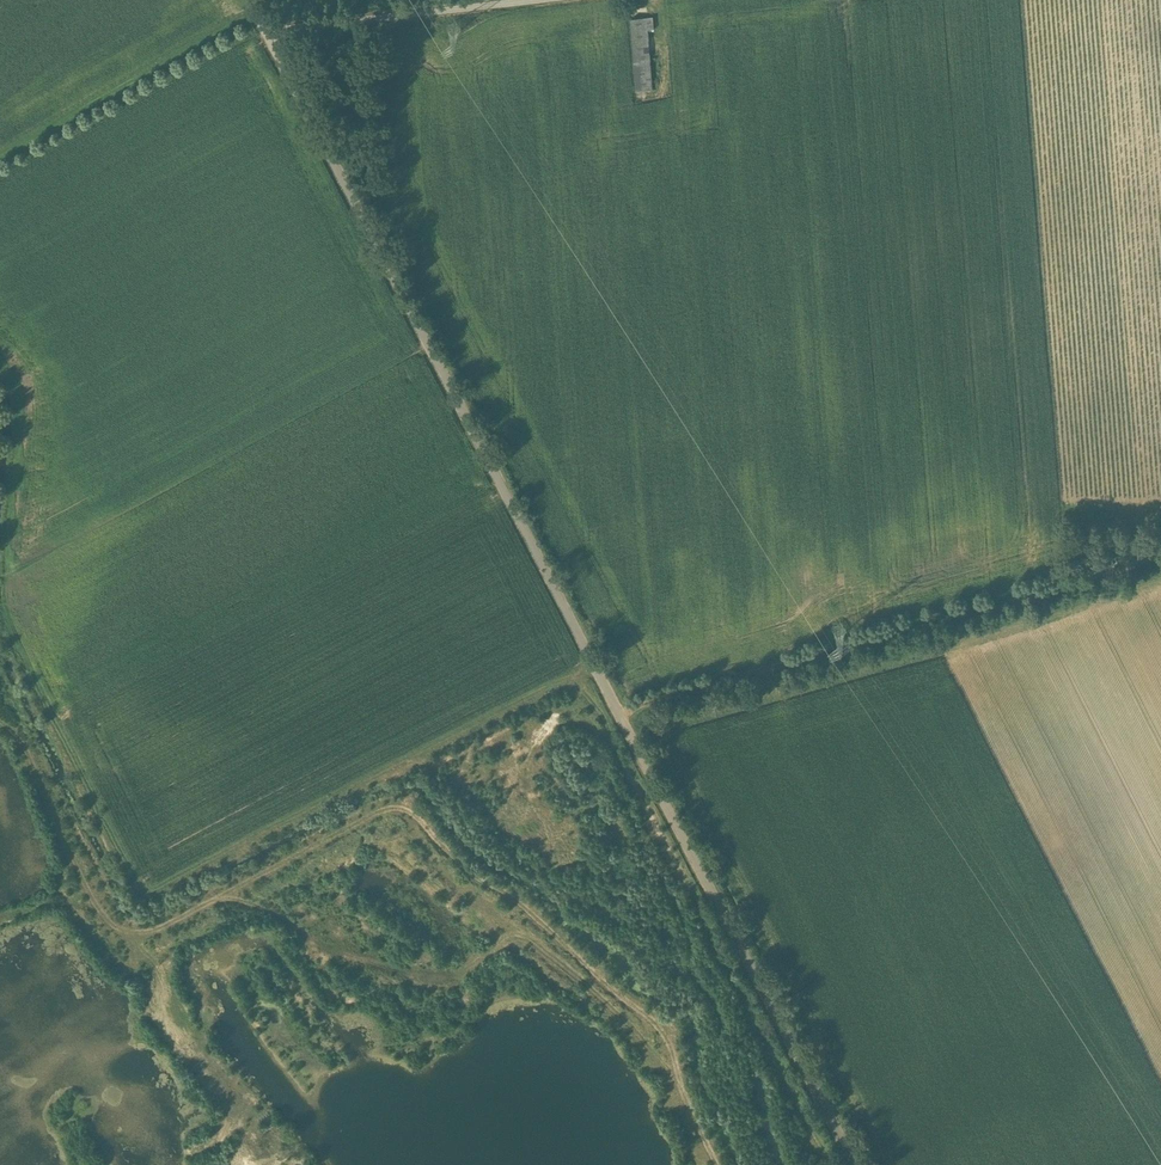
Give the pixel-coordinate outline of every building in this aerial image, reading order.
[(652,16),(631,18),(636,90),(652,88),(647,29),(653,28),(652,16)]
